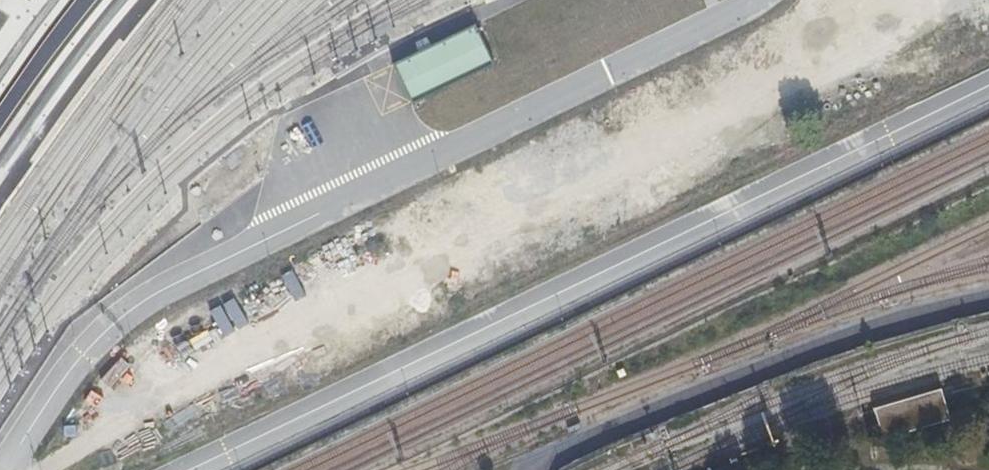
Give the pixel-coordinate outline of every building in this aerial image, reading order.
[(871,407),(881,438),(947,418),(938,388),(871,407)]
